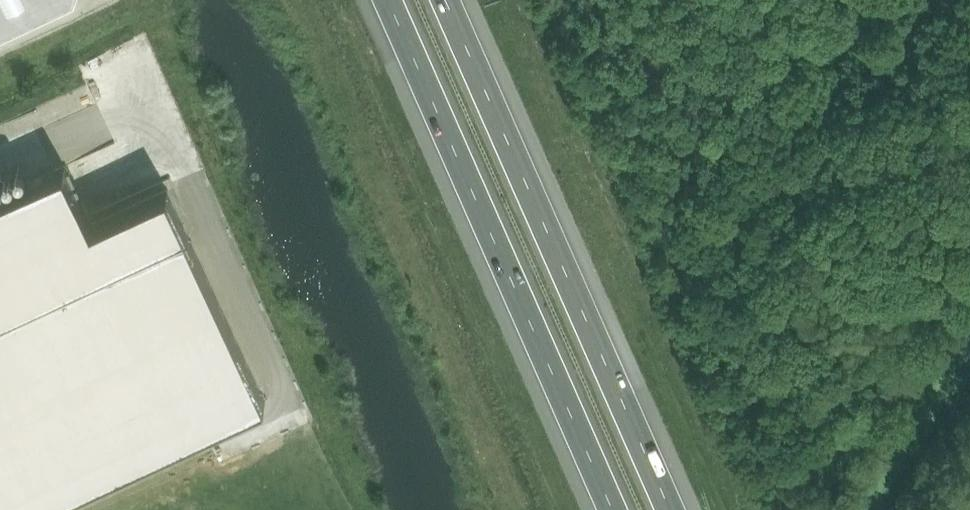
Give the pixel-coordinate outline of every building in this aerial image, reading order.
[(41,0),(0,0),(0,19),(41,0)] [(270,395),(172,182),(94,217),(92,212),(80,187),(66,156),(0,186),(0,509),(18,509),(270,395)]
